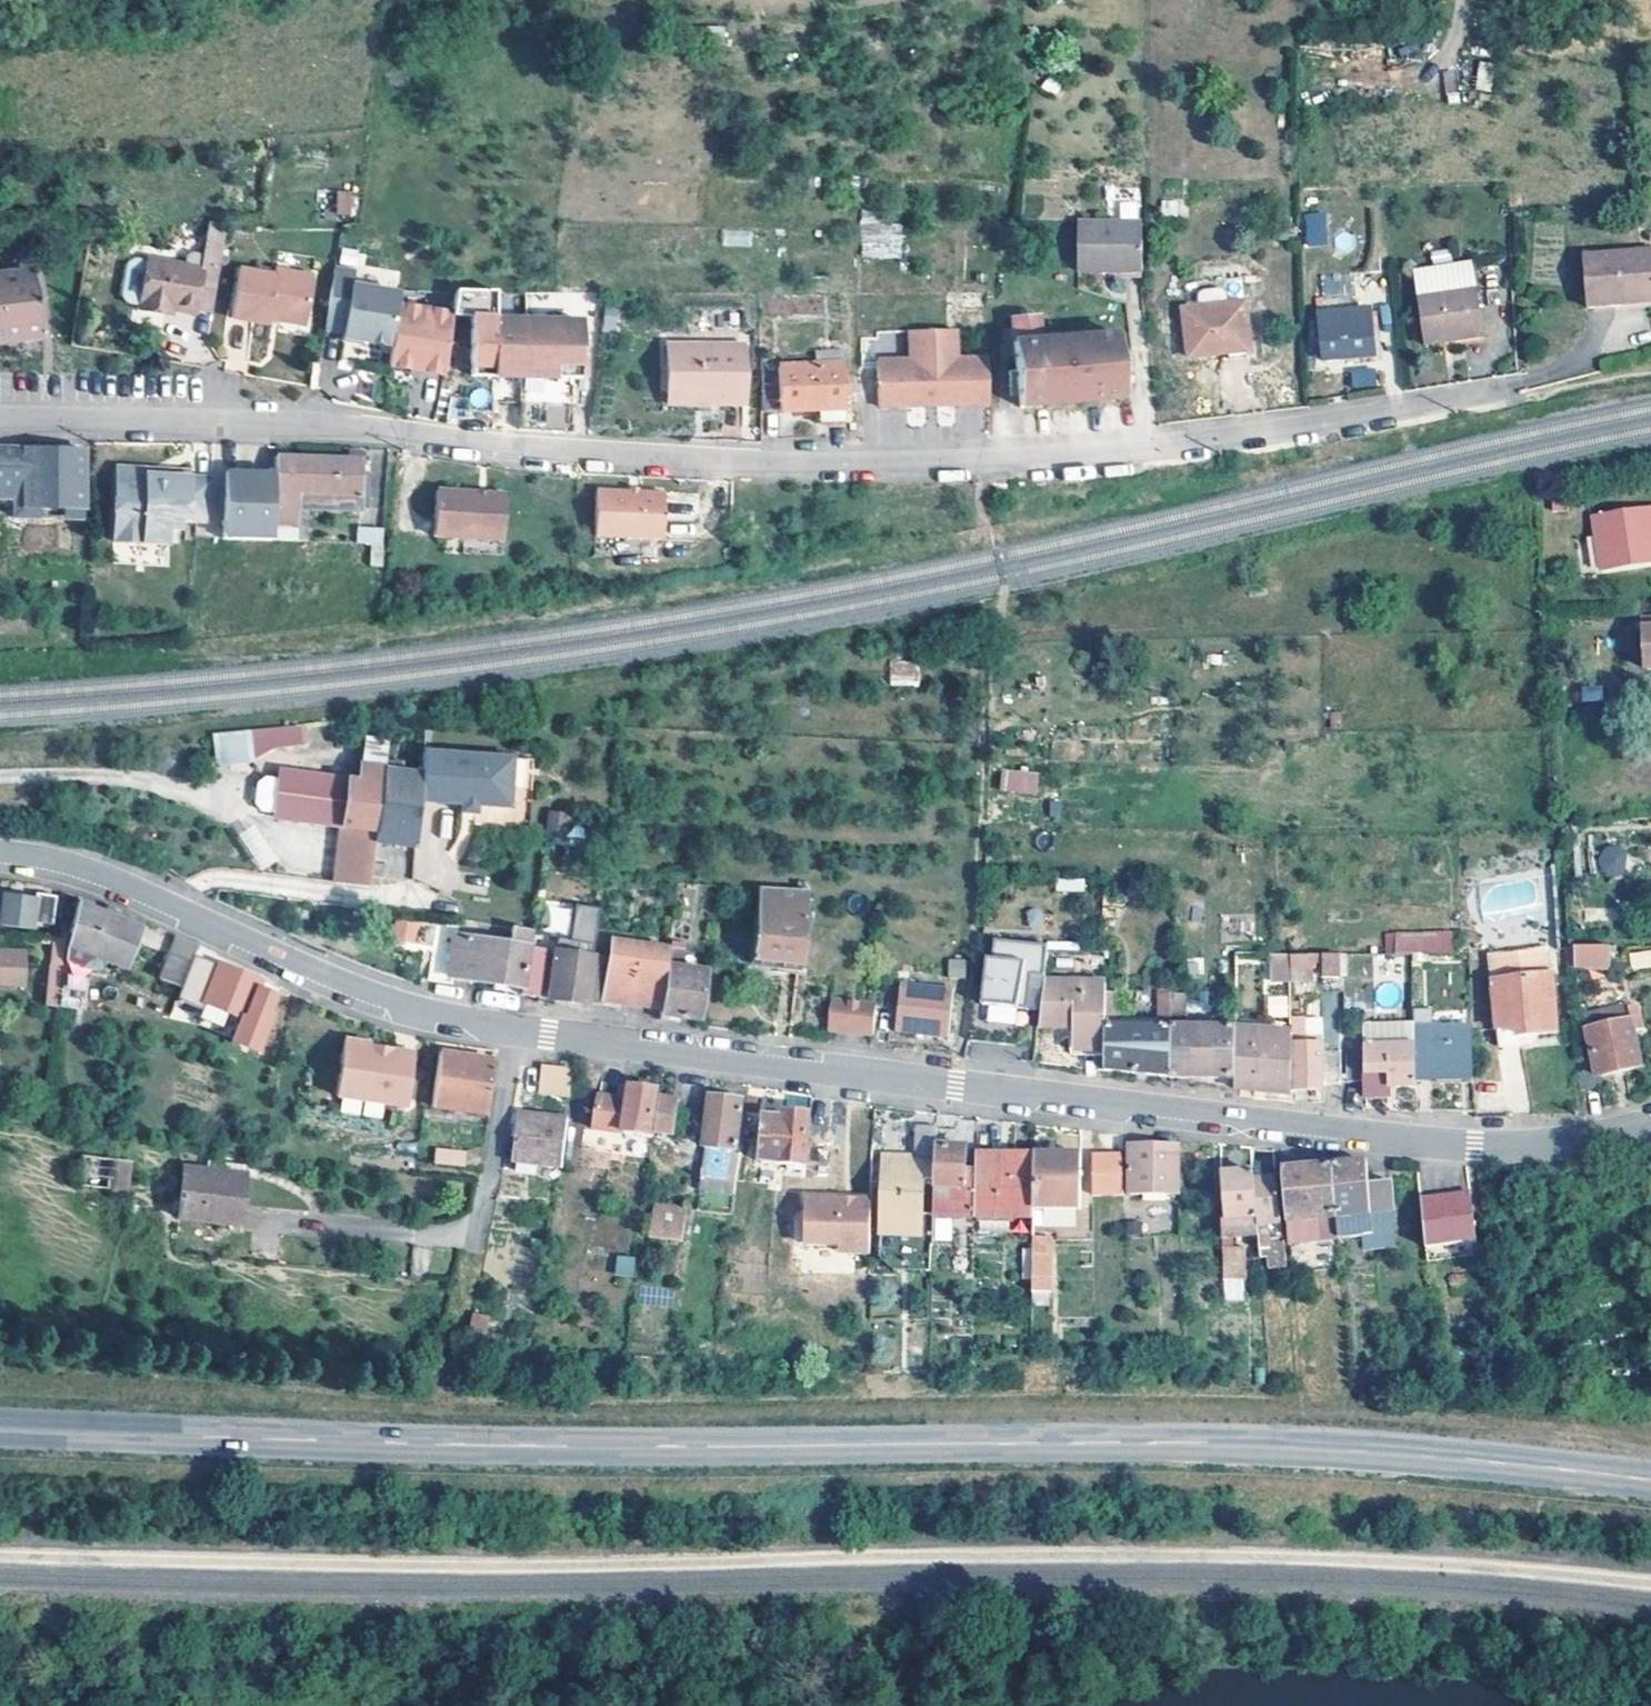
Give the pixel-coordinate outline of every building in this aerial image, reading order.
[(1474,89),(1490,91),(1494,64),(1478,61),(1474,89)] [(336,192),(336,216),(357,216),(357,192),(336,192)] [(1304,212),(1303,245),(1326,246),(1326,212),(1304,212)] [(861,220),(861,258),(903,258),(902,219),(861,220)] [(1137,270),(1136,223),(1072,226),(1073,273),(1137,270)] [(220,227),(220,225),(204,225),(196,268),(142,259),(133,307),(157,312),(159,306),(187,311),(189,309),(206,313),(220,227)] [(722,231),(722,246),(751,246),(751,231),(722,231)] [(1584,301),(1616,299),(1616,292),(1650,290),(1650,258),(1650,246),(1580,252),(1584,301)] [(1468,257),(1430,263),(1432,292),(1413,293),(1419,338),(1478,330),(1468,257)] [(1432,292),(1430,263),(1409,266),(1413,293),(1432,292)] [(267,275),(231,269),(223,317),(261,324),(263,318),(299,324),(307,276),(268,270),(267,275)] [(350,275),(329,271),(319,328),(338,332),(337,340),(354,343),(382,348),(389,305),(391,296),(347,288),(350,275)] [(1321,311),(1354,309),(1351,271),(1318,274),(1321,311)] [(30,340),(39,339),(35,308),(31,272),(0,275),(0,343),(30,340)] [(1616,292),(1616,299),(1650,297),(1650,290),(1616,292)] [(490,299),(458,298),(457,316),(468,316),(467,328),(466,373),(574,376),(576,318),(490,315),(490,299)] [(1245,350),(1240,301),(1179,308),(1185,356),(1245,350)] [(446,315),(389,305),(382,348),(378,368),(435,378),(446,315)] [(1370,355),(1367,308),(1354,309),(1321,311),(1314,312),(1318,359),(1370,355)] [(1036,338),(1034,314),(1006,316),(1013,405),(1115,397),(1110,332),(1036,338)] [(468,316),(457,316),(457,328),(467,328),(468,316)] [(904,357),(871,357),(872,403),(900,402),(901,397),(948,396),(948,402),(982,402),(981,360),(950,360),(950,327),(904,328),(904,357)] [(739,401),(739,343),(663,344),(663,390),(685,390),(684,401),(739,401)] [(835,363),(835,350),(830,350),(830,345),(822,345),(822,349),(807,348),(807,363),(835,363)] [(771,364),(772,354),(756,354),(756,409),(808,408),(808,422),(836,422),(836,408),(835,363),(807,363),(771,364)] [(1351,388),(1377,386),(1375,366),(1349,369),(1351,388)] [(684,401),(685,390),(663,390),(663,401),(684,401)] [(0,449),(0,490),(22,490),(22,508),(59,509),(59,491),(81,491),(83,451),(0,449)] [(268,473),(266,499),(266,507),(289,508),(289,505),(353,508),(356,458),(342,457),(269,454),(268,473)] [(110,467),(110,474),(141,475),(140,482),(164,483),(164,476),(185,477),(186,470),(110,467)] [(268,473),(220,470),(217,535),(265,537),(266,534),(266,507),(266,499),(268,473)] [(141,475),(110,474),(107,541),(162,544),(163,528),(173,528),(173,519),(203,520),(205,478),(185,477),(164,476),(164,483),(140,482),(141,475)] [(659,490),(592,486),(589,534),(657,538),(659,490)] [(0,490),(0,498),(13,498),(12,517),(80,518),(81,491),(59,491),(59,509),(22,508),(22,490),(0,490)] [(436,490),(436,504),(434,537),(501,541),(503,508),(504,495),(436,490)] [(289,524),(289,508),(266,507),(266,534),(299,536),(299,525),(289,524)] [(1597,515),(1600,542),(1603,567),(1644,563),(1642,545),(1641,540),(1641,539),(1650,537),(1650,540),(1650,544),(1650,509),(1597,515)] [(356,543),(369,543),(369,566),(384,566),(384,525),(356,525),(356,543)] [(1641,539),(1641,540),(1642,545),(1650,544),(1650,540),(1650,537),(1641,539)] [(1645,590),(1633,590),(1633,601),(1645,601),(1645,590)] [(1642,619),(1644,669),(1650,669),(1650,619),(1642,619)] [(889,661),(889,685),(920,685),(919,661),(889,661)] [(301,724),(212,731),(215,758),(303,750),(301,724)] [(355,780),(276,769),(274,778),(269,811),(269,815),(338,825),(330,882),(364,887),(370,845),(372,833),(379,761),(381,738),(361,735),(355,780)] [(511,757),(422,750),(420,766),(416,803),(456,807),(456,814),(475,816),(476,809),(508,810),(511,757)] [(379,761),(372,833),(413,838),(416,803),(420,766),(379,761)] [(1000,792),(1038,792),(1038,769),(1000,769),(1000,792)] [(269,811),(274,778),(261,776),(253,782),(251,802),(256,809),(269,811)] [(548,812),(545,834),(582,840),(585,818),(548,812)] [(255,823),(238,832),(258,870),(276,860),(255,823)] [(1624,876),(1625,846),(1599,845),(1597,875),(1624,876)] [(1086,887),(1084,875),(1056,880),(1058,892),(1086,887)] [(2,887),(0,901),(0,924),(30,928),(33,924),(48,927),(53,895),(2,887)] [(808,890),(755,887),(746,961),(797,967),(808,890)] [(72,901),(58,898),(55,915),(68,918),(72,901)] [(85,953),(101,913),(74,901),(65,946),(85,953)] [(125,913),(105,904),(101,913),(138,927),(141,920),(125,913)] [(138,927),(101,913),(85,953),(100,958),(121,966),(138,927)] [(408,924),(394,922),(392,943),(406,944),(408,924)] [(528,931),(508,928),(506,944),(456,937),(451,977),(520,988),(519,994),(539,997),(546,950),(526,947),(528,931)] [(1384,954),(1452,953),(1452,930),(1384,931),(1384,954)] [(158,980),(178,987),(190,954),(194,942),(185,938),(175,934),(158,980)] [(63,935),(53,935),(49,962),(60,963),(63,935)] [(590,956),(585,998),(656,1007),(665,948),(592,938),(590,956)] [(1615,953),(1615,945),(1564,947),(1566,966),(1610,964),(1609,954),(1615,953)] [(81,963),(85,953),(65,946),(64,957),(81,963)] [(665,948),(656,1007),(655,1013),(697,1019),(704,971),(677,966),(678,948),(665,947),(665,948)] [(1043,953),(989,948),(988,963),(984,963),(980,1003),(969,1002),(966,1039),(1022,1045),(1024,1025),(1036,1026),(1040,984),(1043,953)] [(1629,950),(1630,969),(1650,967),(1650,948),(1629,950)] [(1488,960),(1492,982),(1550,974),(1547,952),(1543,949),(1492,956),(1488,960)] [(584,1004),(585,998),(590,956),(553,950),(545,997),(584,1004)] [(21,988),(22,954),(0,952),(0,986),(21,988)] [(100,958),(85,953),(81,963),(97,969),(100,958)] [(178,987),(173,999),(201,1009),(205,1001),(239,1015),(242,1017),(254,985),(256,981),(190,954),(178,987)] [(1313,962),(1320,961),(1320,955),(1290,955),(1289,969),(1312,969),(1313,962)] [(1320,955),(1320,961),(1320,978),(1336,978),(1336,955),(1320,955)] [(947,976),(965,977),(966,959),(948,958),(947,976)] [(60,963),(49,962),(44,1005),(55,1005),(60,963)] [(78,967),(62,966),(55,1005),(54,1007),(73,1009),(78,967)] [(1555,1033),(1550,974),(1492,982),(1495,1028),(1515,1026),(1516,1037),(1555,1033)] [(1073,1050),(1102,1051),(1103,1025),(1104,992),(1104,985),(1040,984),(1036,1026),(1036,1027),(1073,1027),(1073,1050)] [(272,992),(254,985),(242,1017),(239,1015),(231,1036),(229,1040),(254,1050),(268,1013),(265,1011),(272,992)] [(953,991),(901,987),(895,1032),(947,1037),(953,991)] [(1158,1027),(1170,1027),(1171,992),(1171,988),(1160,987),(1158,1027)] [(1289,1000),(1290,988),(1266,988),(1266,1000),(1289,1000)] [(1119,993),(1104,992),(1103,1025),(1118,1026),(1119,993)] [(1171,992),(1170,1027),(1185,1027),(1186,993),(1171,992)] [(1234,1027),(1234,995),(1223,995),(1217,995),(1218,1027),(1234,1027)] [(195,1022),(231,1036),(239,1015),(205,1001),(201,1009),(195,1022)] [(875,1005),(830,1001),(827,1031),(872,1036),(875,1005)] [(1640,1028),(1634,1004),(1611,1010),(1614,1024),(1606,1026),(1602,1012),(1582,1016),(1591,1056),(1577,1059),(1581,1091),(1602,1086),(1601,1075),(1639,1066),(1632,1031),(1640,1028)] [(1169,1077),(1170,1027),(1158,1027),(1118,1026),(1103,1025),(1102,1051),(1102,1071),(1169,1077)] [(1515,1026),(1495,1028),(1497,1046),(1517,1044),(1516,1037),(1515,1026)] [(1233,1077),(1234,1033),(1234,1027),(1218,1027),(1185,1027),(1170,1027),(1169,1077),(1233,1077)] [(1412,1045),(1413,1079),(1472,1078),(1470,1028),(1412,1028),(1412,1045)] [(1290,1093),(1290,1090),(1289,1044),(1289,1033),(1267,1033),(1266,1061),(1257,1062),(1258,1033),(1234,1033),(1233,1077),(1233,1088),(1290,1093)] [(333,1092),(402,1104),(411,1050),(366,1043),(367,1041),(342,1037),(333,1092)] [(1289,1044),(1290,1090),(1322,1090),(1322,1084),(1321,1051),(1321,1044),(1289,1044)] [(1413,1079),(1412,1045),(1362,1046),(1362,1051),(1363,1082),(1363,1100),(1386,1100),(1386,1081),(1393,1081),(1393,1087),(1413,1087),(1413,1079)] [(491,1058),(435,1050),(428,1106),(483,1113),(491,1058)] [(1338,1051),(1321,1051),(1322,1084),(1339,1084),(1338,1051)] [(1346,1083),(1363,1082),(1362,1051),(1345,1052),(1346,1083)] [(565,1075),(535,1074),(535,1095),(565,1096),(565,1075)] [(617,1100),(612,1132),(651,1138),(658,1090),(619,1085),(617,1100)] [(679,1097),(660,1095),(655,1131),(673,1132),(679,1097)] [(594,1129),(612,1132),(617,1100),(598,1098),(594,1129)] [(737,1180),(740,1161),(740,1152),(738,1151),(734,1150),(740,1102),(710,1099),(701,1177),(737,1180)] [(805,1165),(807,1146),(809,1116),(782,1114),(782,1119),(742,1115),(738,1151),(740,1152),(740,1161),(747,1162),(748,1142),(762,1144),(761,1165),(805,1167),(805,1165)] [(516,1164),(563,1166),(563,1117),(517,1115),(516,1164)] [(934,1158),(934,1146),(934,1128),(912,1126),(912,1156),(893,1156),(892,1166),(883,1166),(879,1226),(889,1226),(889,1236),(919,1239),(923,1158),(934,1158)] [(1177,1193),(1178,1146),(1128,1145),(1128,1194),(1177,1193)] [(823,1147),(807,1146),(805,1165),(822,1165),(828,1165),(830,1147),(823,1147)] [(965,1148),(934,1146),(934,1158),(932,1214),(966,1215),(972,1216),(974,1169),(969,1169),(964,1168),(965,1148)] [(126,1157),(80,1152),(78,1182),(124,1187),(126,1157)] [(464,1156),(435,1154),(433,1170),(462,1172),(464,1156)] [(1121,1154),(1091,1154),(1092,1194),(1122,1193),(1121,1154)] [(1033,1156),(1033,1210),(1080,1210),(1079,1155),(1033,1156)] [(892,1166),(893,1156),(883,1157),(883,1166),(892,1166)] [(1033,1210),(1033,1156),(975,1156),(974,1169),(972,1216),(971,1217),(1032,1219),(1033,1210)] [(889,1226),(879,1226),(878,1256),(893,1270),(930,1270),(932,1214),(934,1158),(923,1158),(919,1239),(889,1236),(889,1226)] [(1370,1212),(1368,1181),(1366,1162),(1329,1164),(1334,1216),(1336,1238),(1372,1234),(1370,1212)] [(204,1167),(182,1164),(177,1214),(238,1221),(242,1177),(204,1173),(204,1167)] [(1334,1216),(1329,1164),(1280,1169),(1285,1221),(1334,1216)] [(1257,1236),(1252,1179),(1252,1172),(1220,1174),(1222,1239),(1257,1236)] [(1274,1177),(1252,1179),(1257,1236),(1259,1258),(1266,1258),(1266,1270),(1284,1269),(1281,1238),(1267,1239),(1267,1224),(1279,1223),(1274,1177)] [(1368,1181),(1370,1212),(1393,1210),(1390,1180),(1368,1181)] [(1474,1244),(1469,1195),(1419,1200),(1424,1249),(1474,1244)] [(870,1200),(805,1198),(804,1245),(840,1246),(847,1247),(846,1253),(868,1254),(870,1200)] [(688,1208),(654,1204),(649,1238),(683,1242),(688,1208)] [(1336,1238),(1334,1216),(1285,1221),(1288,1241),(1336,1238)] [(1050,1237),(1032,1237),(1032,1292),(1050,1292),(1050,1237)] [(1474,1244),(1424,1249),(1426,1263),(1475,1258),(1474,1244)] [(1248,1278),(1245,1246),(1222,1247),(1223,1279),(1248,1278)] [(426,1275),(429,1248),(414,1247),(411,1273),(426,1275)] [(632,1277),(635,1257),(616,1254),(613,1274),(632,1277)]
